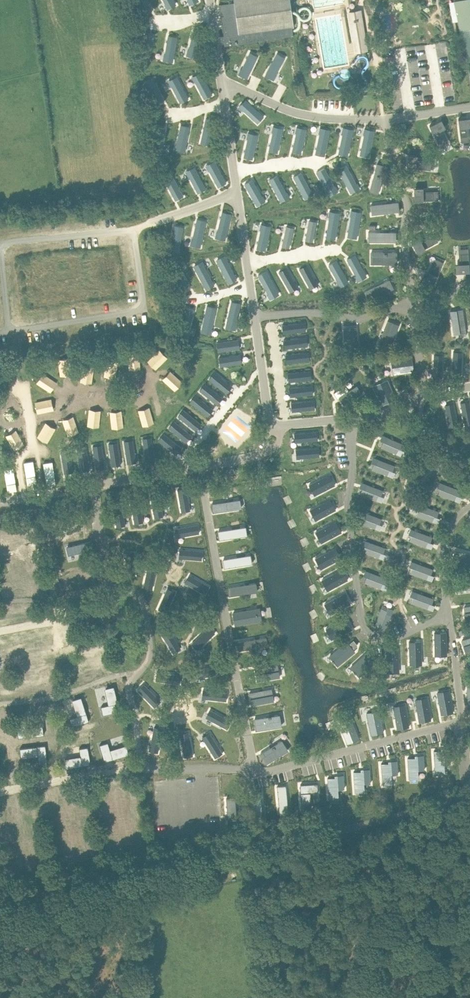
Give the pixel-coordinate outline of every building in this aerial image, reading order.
[(142,8),(141,9),(144,14),(149,11),(149,10),(152,8),(148,0),(137,0),(142,8)] [(166,3),(165,4),(168,9),(173,6),(173,5),(176,3),(174,0),(164,0),(166,3)] [(219,4),(225,45),(293,36),(292,27),(294,26),(290,0),(234,0),(234,2),(219,4)] [(466,63),(469,62),(469,0),(453,0),(466,63)] [(368,49),(364,9),(350,10),(354,50),(368,49)] [(188,49),(187,55),(193,56),(193,55),(197,56),(202,33),(194,31),(189,49),(188,49)] [(164,54),(163,60),(169,61),(169,60),(173,61),(178,37),(169,35),(165,54),(164,54)] [(241,69),(238,74),(243,77),(244,76),(247,77),(258,56),(250,52),(241,69)] [(277,53),(265,74),(269,76),(268,77),(274,80),(277,74),(276,74),(285,57),(277,53)] [(197,74),(192,77),(195,82),(196,82),(205,98),(212,94),(201,73),(198,75),(197,74)] [(173,78),(168,81),(171,86),(172,86),(181,102),(189,98),(177,77),(174,79),(173,78)] [(150,81),(145,83),(147,89),(148,88),(156,106),(164,102),(154,80),(150,82),(150,81)] [(243,103),(239,107),(243,111),(244,110),(258,123),(264,117),(246,100),(243,103)] [(458,119),(461,141),(469,140),(469,139),(468,126),(467,117),(458,119)] [(206,118),(201,142),(205,142),(205,143),(211,145),(212,139),(211,139),(215,120),(206,118)] [(438,121),(429,125),(440,146),(448,142),(442,129),(438,121)] [(181,125),(176,148),(180,149),(180,150),(186,151),(187,145),(186,145),(190,127),(181,125)] [(156,126),(152,150),(156,151),(156,152),(162,153),(163,147),(162,147),(165,128),(156,126)] [(273,132),(269,151),(277,153),(283,129),(279,128),(279,127),(273,126),(272,132),(273,132)] [(296,133),(292,151),(301,153),(306,130),(302,129),(302,128),(297,127),(295,132),(296,133)] [(320,133),(315,154),(324,156),(330,130),(326,129),(326,128),(320,127),(319,133),(320,133)] [(343,133),(339,153),(347,155),(353,130),(349,129),(349,128),(343,127),(342,133),(343,133)] [(364,134),(360,155),(369,157),(374,131),(370,130),(370,129),(364,128),(363,134),(364,134)] [(248,138),(243,157),(252,159),(257,135),(253,135),(254,134),(248,132),(247,138),(248,138)] [(408,158),(407,167),(430,169),(431,160),(417,159),(408,158)] [(211,162),(206,165),(209,171),(210,170),(219,187),(226,183),(215,161),(212,163),(211,162)] [(346,165),(338,169),(350,192),(354,190),(354,191),(360,188),(357,183),(356,183),(346,165)] [(376,165),(370,190),(378,192),(385,167),(376,165)] [(191,168),(186,171),(188,177),(189,176),(198,193),(206,189),(195,167),(191,169),(191,168)] [(324,168),(316,172),(329,195),(332,193),(333,194),(338,191),(335,186),(334,186),(324,168)] [(301,172),(293,177),(304,198),(308,196),(308,197),(314,194),(311,189),(310,189),(301,172)] [(168,176),(163,179),(166,184),(167,183),(176,200),(184,196),(172,175),(169,177),(168,176)] [(277,175),(269,179),(280,201),(284,199),(284,200),(290,197),(287,191),(286,192),(277,175)] [(252,180),(244,184),(256,205),(259,203),(260,204),(265,201),(262,196),(261,196),(252,180)] [(424,191),(415,191),(415,200),(438,200),(438,191),(424,191)] [(396,202),(371,205),(372,214),(397,211),(396,202)] [(351,216),(347,237),(356,238),(361,213),(357,212),(357,211),(351,210),(350,216),(351,216)] [(329,217),(326,238),(335,239),(339,214),(335,213),(335,212),(329,211),(328,217),(329,217)] [(217,232),(215,238),(221,239),(221,238),(225,239),(231,213),(222,212),(218,232),(217,232)] [(192,239),(191,245),(196,246),(197,245),(201,246),(206,221),(197,219),(193,239),(192,239)] [(309,220),(305,239),(313,241),(317,221),(309,220)] [(261,230),(257,248),(265,250),(270,227),(267,226),(267,225),(261,224),(260,230),(261,230)] [(170,243),(168,249),(174,251),(175,250),(178,250),(184,227),(175,225),(171,244),(170,243)] [(286,226),(282,246),(289,247),(294,228),(286,226)] [(394,232),(369,232),(369,242),(394,242),(394,232)] [(438,240),(434,232),(422,238),(414,243),(418,251),(438,240)] [(468,249),(459,250),(460,264),(460,273),(469,272),(468,249)] [(395,251),(372,252),(372,264),(395,263),(395,251)] [(220,258),(217,260),(229,283),(237,279),(227,260),(228,260),(225,255),(220,258)] [(355,255),(347,259),(356,276),(355,276),(358,281),(363,278),(366,276),(355,255)] [(430,271),(426,280),(434,283),(444,262),(435,259),(430,271)] [(198,264),(194,266),(207,289),(214,285),(204,266),(205,266),(203,261),(197,263),(198,264)] [(336,261),(328,265),(338,281),(337,282),(340,287),(345,284),(345,283),(348,281),(336,261)] [(307,265),(299,269),(310,288),(317,284),(307,265)] [(286,267),(279,272),(290,291),(297,287),(286,267)] [(266,270),(258,275),(268,293),(267,294),(270,299),(275,296),(275,295),(278,293),(266,270)] [(387,280),(365,291),(369,300),(392,289),(387,280)] [(232,301),(226,327),(230,327),(230,328),(236,330),(237,324),(236,324),(240,303),(232,301)] [(207,306),(202,331),(205,332),(205,333),(211,334),(212,328),(211,328),(216,308),(207,306)] [(185,307),(179,332),(183,333),(182,334),(188,335),(190,330),(189,329),(194,309),(185,307)] [(462,309),(450,311),(454,335),(466,333),(462,309)] [(387,320),(379,343),(391,347),(399,325),(387,320)] [(305,322),(283,325),(284,333),(306,330),(305,322)] [(356,327),(344,328),(346,351),(351,350),(351,351),(354,351),(354,350),(358,349),(356,327)] [(306,337),(285,339),(286,348),(307,345),(306,337)] [(238,339),(217,342),(218,351),(239,348),(238,339)] [(159,349),(147,361),(156,370),(168,358),(159,349)] [(308,351),(286,354),(287,363),(309,360),(308,351)] [(453,351),(452,373),(461,374),(462,352),(453,351)] [(127,354),(129,371),(141,370),(139,353),(127,354)] [(240,354),(219,357),(220,366),(241,362),(240,354)] [(434,354),(433,376),(442,377),(443,355),(434,354)] [(397,358),(391,359),(392,365),(393,364),(394,373),(413,371),(411,357),(397,359),(397,358)] [(58,359),(60,377),(72,376),(70,358),(58,359)] [(107,360),(104,378),(115,380),(118,362),(107,360)] [(83,365),(79,382),(91,384),(95,367),(83,365)] [(310,370),(288,373),(289,381),(311,379),(310,370)] [(170,371),(162,380),(176,392),(184,383),(170,371)] [(215,372),(209,378),(226,392),(232,386),(215,372)] [(43,373),(36,383),(51,392),(57,383),(43,373)] [(383,383),(374,386),(382,404),(395,398),(389,385),(390,385),(388,379),(382,382),(383,383)] [(205,383),(200,390),(217,404),(222,397),(205,383)] [(312,385),(290,388),(291,396),(313,394),(312,385)] [(349,392),(346,387),(335,394),(345,406),(363,395),(358,387),(349,392)] [(196,395),(190,401),(207,415),(213,409),(196,395)] [(52,399),(34,402),(37,414),(54,411),(52,399)] [(314,400),(292,403),(293,411),(315,409),(314,400)] [(461,403),(465,425),(469,424),(469,405),(469,402),(461,403)] [(454,404),(445,406),(449,427),(458,426),(454,404)] [(149,408),(138,411),(143,427),(154,424),(149,408)] [(101,411),(89,409),(87,426),(99,428),(101,411)] [(184,409),(178,416),(195,430),(201,423),(184,409)] [(121,411),(109,412),(111,430),(123,429),(121,411)] [(237,415),(223,429),(236,442),(250,428),(237,415)] [(73,417),(62,421),(68,437),(79,433),(73,417)] [(174,421),(169,427),(186,441),(191,435),(174,421)] [(56,429),(45,423),(37,438),(47,444),(56,429)] [(15,431),(6,437),(15,451),(24,445),(15,431)] [(317,432),(295,433),(296,442),(318,441),(317,432)] [(164,433),(158,440),(175,454),(181,447),(164,433)] [(151,437),(143,438),(146,460),(154,458),(151,437)] [(383,441),(381,447),(397,453),(399,448),(402,449),(404,444),(388,437),(386,442),(383,441)] [(133,439),(124,441),(127,463),(136,461),(133,439)] [(117,442),(109,443),(112,465),(120,464),(117,442)] [(101,444),(93,446),(96,467),(105,466),(101,444)] [(86,447),(77,448),(81,470),(89,469),(86,447)] [(319,448),(297,449),(297,458),(319,457),(319,448)] [(69,449),(61,451),(64,472),(73,471),(69,449)] [(374,464),(372,469),(388,475),(390,470),(393,471),(395,465),(379,459),(377,465),(374,464)] [(33,461),(24,462),(27,477),(35,475),(33,461)] [(52,461),(43,463),(46,478),(55,476),(52,461)] [(13,467),(4,469),(7,483),(16,482),(13,467)] [(330,474),(309,485),(312,490),(313,489),(316,495),(335,484),(330,474)] [(363,488),(361,494),(377,500),(379,495),(381,496),(384,490),(368,484),(366,490),(363,488)] [(440,488),(438,494),(454,500),(456,494),(459,495),(461,490),(445,484),(443,489),(440,488)] [(187,488),(177,490),(182,514),(191,512),(187,488)] [(160,494),(150,496),(155,520),(164,518),(160,494)] [(238,499),(212,503),(214,512),(240,508),(238,499)] [(330,499),(310,509),(313,515),(314,514),(316,520),(336,509),(330,499)] [(140,500),(131,502),(136,526),(145,524),(140,500)] [(122,504),(112,505),(117,529),(126,528),(122,504)] [(418,510),(416,515),(432,521),(434,516),(437,517),(439,511),(423,505),(421,511),(418,510)] [(361,517),(359,522),(375,528),(377,523),(380,524),(382,518),(366,512),(364,518),(361,517)] [(336,521),(316,532),(319,537),(319,536),(322,542),(342,531),(336,521)] [(83,522),(76,524),(79,535),(86,533),(83,522)] [(175,529),(177,539),(200,535),(199,525),(175,529)] [(244,526),(219,531),(220,539),(246,535),(244,526)] [(412,535),(410,541),(425,547),(428,541),(430,542),(432,537),(417,531),(414,536),(412,535)] [(365,546),(363,552),(379,558),(381,552),(384,553),(386,547),(370,541),(368,547),(365,546)] [(335,547),(315,558),(318,563),(319,563),(322,568),(341,557),(335,547)] [(179,549),(179,559),(203,561),(204,551),(179,549)] [(454,557),(469,561),(469,553),(456,550),(454,557)] [(135,553),(125,553),(126,577),(135,577),(135,553)] [(251,555),(224,560),(226,569),(252,565),(251,555)] [(412,567),(410,573),(426,579),(428,573),(431,575),(433,569),(417,563),(415,569),(412,567)] [(158,567),(148,565),(144,589),(153,591),(158,567)] [(342,569),(322,580),(325,585),(326,585),(329,590),(348,579),(342,569)] [(367,577),(365,582),(381,588),(383,583),(385,584),(388,578),(372,572),(370,578),(367,577)] [(189,575),(184,584),(206,595),(211,588),(189,575)] [(457,582),(458,591),(469,590),(469,581),(457,582)] [(254,582),(229,587),(230,596),(256,591),(254,582)] [(176,593),(168,589),(158,611),(166,615),(176,593)] [(413,597),(411,603),(427,609),(429,603),(432,604),(434,598),(418,592),(416,598),(413,597)] [(345,593),(325,604),(327,609),(328,608),(331,614),(351,603),(345,593)] [(255,608),(233,612),(235,625),(257,621),(255,608)] [(381,608),(375,623),(381,626),(380,628),(386,631),(392,615),(386,613),(387,610),(381,608)] [(66,612),(59,614),(64,634),(71,633),(66,612)] [(19,621),(17,614),(0,618),(0,626),(19,621)] [(347,618),(326,628),(329,634),(330,633),(332,639),(352,629),(347,618)] [(25,632),(27,640),(49,635),(47,627),(25,632)] [(191,645),(198,652),(215,634),(209,627),(191,645)] [(169,630),(161,635),(174,655),(182,650),(169,630)] [(446,632),(434,633),(435,655),(441,655),(441,654),(447,654),(446,632)] [(18,642),(17,635),(0,637),(0,644),(18,642)] [(264,637),(239,641),(240,650),(266,645),(264,637)] [(462,640),(466,651),(469,650),(469,637),(462,640)] [(67,665),(75,665),(74,641),(66,641),(67,665)] [(347,641),(330,655),(333,659),(332,660),(334,662),(335,661),(338,665),(355,651),(347,641)] [(421,641),(409,641),(410,664),(416,664),(416,663),(422,663),(421,641)] [(398,649),(386,649),(387,672),(393,672),(393,671),(399,671),(398,649)] [(367,652),(351,667),(354,671),(353,671),(355,674),(356,673),(360,677),(376,662),(367,652)] [(31,655),(32,662),(53,660),(52,653),(31,655)] [(106,654),(88,655),(89,663),(106,661),(106,654)] [(277,664),(255,668),(258,680),(279,676),(277,664)] [(197,670),(198,679),(222,674),(221,665),(197,670)] [(55,669),(33,671),(34,678),(55,676),(55,669)] [(158,673),(156,683),(180,685),(182,676),(158,673)] [(144,685),(137,691),(155,708),(162,702),(144,685)] [(271,688),(250,692),(252,704),(274,700),(271,688)] [(443,692),(437,693),(441,715),(453,712),(449,690),(443,691),(443,692)] [(204,691),(203,700),(228,703),(228,693),(204,691)] [(191,694),(174,697),(177,712),(193,709),(191,694)] [(421,701),(416,702),(420,724),(431,722),(427,699),(421,700),(421,701)] [(399,706),(393,707),(397,729),(409,727),(405,704),(399,705),(399,706)] [(87,728),(95,728),(93,705),(85,706),(87,728)] [(211,710),(206,719),(228,730),(233,722),(211,710)] [(380,710),(366,714),(371,736),(385,733),(380,710)] [(117,715),(118,737),(125,736),(124,715),(117,715)] [(281,715),(254,719),(257,732),(283,728),(281,715)] [(350,718),(338,723),(346,743),(359,739),(350,718)] [(163,731),(154,729),(150,753),(159,755),(163,731)] [(190,733),(180,735),(185,758),(194,757),(190,733)] [(210,734),(202,739),(215,759),(223,755),(210,734)] [(93,759),(101,758),(99,735),(91,736),(93,759)] [(281,740),(261,753),(267,763),(287,750),(281,740)] [(232,766),(240,764),(236,742),(228,744),(232,766)] [(129,744),(122,745),(124,762),(131,762),(129,744)] [(444,752),(436,752),(438,774),(446,773),(445,764),(453,764),(452,749),(444,750),(444,752)] [(417,759),(409,759),(411,781),(419,780),(418,771),(426,771),(424,756),(416,757),(417,759)] [(389,765),(382,766),(384,788),(392,787),(391,778),(399,778),(397,763),(389,763),(389,765)] [(362,773),(355,774),(357,796),(365,795),(364,786),(372,785),(370,770),(362,771),(362,773)] [(336,779),(328,779),(330,801),(338,801),(337,792),(345,791),(344,776),(336,777),(336,779)] [(131,799),(138,798),(136,781),(129,782),(131,799)] [(317,783),(300,784),(302,810),(303,810),(303,809),(310,808),(309,801),(310,801),(310,797),(309,797),(309,793),(310,793),(310,792),(318,792),(317,783)] [(286,786),(277,786),(279,812),(288,812),(286,786)] [(50,791),(44,792),(46,808),(53,807),(50,791)] [(261,793),(252,793),(254,819),(263,819),(261,793)] [(236,800),(227,800),(229,826),(237,826),(236,800)] [(32,816),(39,815),(37,804),(31,805),(32,816)] [(137,826),(144,825),(142,805),(134,806),(137,826)]
